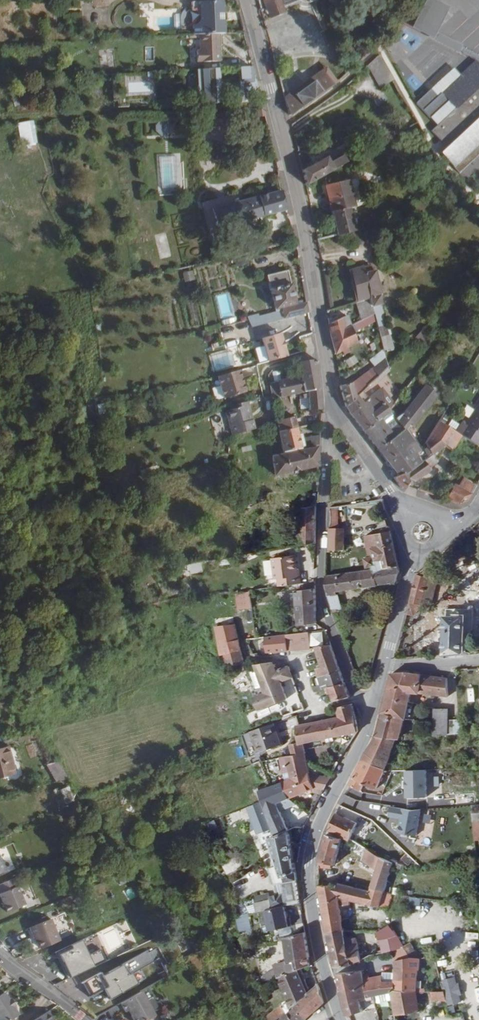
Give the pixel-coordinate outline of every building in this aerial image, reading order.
[(226,31),(225,18),(227,17),(227,9),(225,9),(223,0),(189,0),(189,7),(193,9),(195,11),(196,14),(196,16),(196,18),(194,20),(190,22),(191,33),(195,33),(214,31),(217,31),(226,31)] [(272,16),(287,10),(284,5),(271,10),(267,1),(268,1),(268,0),(265,0),(272,16)] [(268,1),(267,1),(271,10),(284,5),(283,3),(291,0),(268,0),(268,1)] [(167,28),(181,28),(180,14),(167,14),(167,28)] [(439,21),(429,39),(460,56),(461,53),(464,49),(469,38),(439,21)] [(215,58),(214,31),(195,33),(196,48),(192,48),(193,60),(215,58)] [(464,49),(461,53),(478,62),(478,63),(478,57),(464,49)] [(381,55),(369,65),(379,82),(392,75),(381,55)] [(443,94),(457,110),(433,132),(448,149),(442,155),(461,175),(478,158),(478,63),(478,62),(462,77),(443,94)] [(217,66),(199,67),(200,82),(198,82),(200,97),(203,97),(204,102),(218,102),(218,96),(220,96),(219,87),(259,85),(256,73),(254,73),(252,64),(240,65),(241,77),(219,77),(217,66)] [(338,81),(341,78),(332,65),(328,69),(338,81)] [(328,69),(286,97),(291,111),(291,115),(324,93),(338,81),(328,69)] [(462,77),(455,69),(417,103),(438,127),(457,110),(443,94),(462,77)] [(383,89),(396,81),(392,75),(379,82),(383,89)] [(16,121),(0,124),(0,132),(4,132),(6,143),(20,139),(16,121)] [(157,121),(156,134),(172,135),(172,122),(157,121)] [(327,157),(303,169),(306,184),(324,174),(364,152),(362,147),(338,159),(335,155),(328,159),(327,157)] [(177,192),(175,155),(158,156),(160,193),(177,192)] [(351,184),(329,189),(334,212),(341,211),(350,208),(356,207),(351,184)] [(227,226),(287,210),(282,191),(205,210),(210,234),(217,232),(228,229),(227,226)] [(341,211),(334,212),(339,235),(353,231),(355,230),(350,208),(341,211)] [(363,228),(367,242),(373,241),(370,230),(370,226),(363,228)] [(355,230),(353,231),(357,244),(367,242),(363,228),(355,230)] [(363,266),(351,270),(358,302),(371,298),(375,314),(377,325),(383,323),(383,316),(381,298),(374,269),(369,266),(364,267),(363,266)] [(186,282),(196,280),(193,270),(183,272),(186,282)] [(284,310),(299,305),(292,272),(270,276),(278,312),(250,320),(253,329),(287,319),(284,310)] [(220,322),(235,320),(231,293),(216,295),(220,322)] [(357,302),(362,321),(371,316),(375,314),(371,298),(358,302),(357,302)] [(287,319),(312,312),(312,309),(310,302),(299,305),(284,310),(287,319)] [(352,327),(352,326),(350,316),(337,319),(337,317),(331,318),(337,353),(358,342),(352,327)] [(428,343),(430,335),(419,333),(417,341),(428,343)] [(268,363),(287,357),(280,334),(262,340),(268,363)] [(215,354),(209,356),(214,371),(220,369),(215,354)] [(349,366),(358,361),(355,355),(346,360),(349,366)] [(387,368),(399,356),(391,355),(384,355),(385,360),(387,368)] [(387,368),(385,360),(375,372),(379,376),(387,368)] [(300,365),(302,377),(306,392),(321,388),(318,361),(300,365)] [(248,393),(242,371),(220,376),(225,399),(248,393)] [(273,397),(273,400),(299,394),(301,400),(308,398),(311,409),(311,411),(323,410),(321,388),(306,392),(302,377),(271,385),(273,397)] [(348,407),(358,397),(353,383),(343,387),(348,407)] [(439,391),(429,384),(407,412),(397,420),(400,424),(406,431),(414,429),(418,423),(439,391)] [(374,415),(386,405),(378,395),(377,394),(365,404),(359,396),(358,397),(348,407),(366,431),(378,422),(374,415)] [(308,398),(301,400),(302,410),(311,409),(308,398)] [(466,422),(463,421),(457,431),(465,436),(477,443),(478,439),(478,401),(466,422)] [(374,415),(378,422),(391,410),(386,405),(374,415)] [(232,436),(255,430),(249,406),(232,410),(227,411),(232,436)] [(299,418),(278,423),(278,425),(280,432),(302,428),(299,418)] [(439,420),(431,434),(448,444),(449,445),(458,450),(465,436),(457,431),(439,420)] [(406,431),(400,424),(388,433),(378,422),(366,431),(379,449),(406,431)] [(321,444),(321,435),(304,439),(302,428),(280,432),(285,453),(320,444),(321,444)] [(379,449),(399,477),(425,460),(433,455),(426,444),(416,452),(412,447),(416,443),(406,431),(379,449)] [(425,460),(431,468),(438,463),(449,445),(448,444),(431,434),(426,444),(433,455),(425,460)] [(272,455),(276,476),(299,471),(299,473),(306,472),(306,470),(320,467),(320,448),(304,451),(303,448),(285,453),(272,455)] [(401,490),(406,488),(413,484),(417,480),(431,468),(425,460),(399,477),(396,479),(401,490)] [(457,485),(448,499),(460,505),(469,499),(478,485),(464,477),(459,486),(457,485)] [(300,508),(301,547),(318,544),(319,504),(300,508)] [(331,507),(332,525),(342,524),(340,506),(331,507)] [(347,550),(346,527),(331,529),(332,553),(347,550)] [(391,531),(367,536),(371,558),(367,559),(368,568),(373,567),(373,570),(375,569),(377,585),(397,582),(400,569),(391,531)] [(296,556),(274,560),(275,580),(279,580),(280,587),(301,584),(301,577),(298,577),(296,556)] [(203,564),(191,566),(192,574),(205,572),(203,564)] [(339,592),(377,585),(375,569),(373,570),(328,577),(329,595),(337,595),(338,594),(339,592)] [(419,612),(427,600),(431,577),(418,574),(409,611),(419,612)] [(427,600),(436,602),(440,579),(431,577),(427,600)] [(317,623),(316,600),(317,586),(304,588),(304,592),(298,593),(299,599),(295,599),(296,606),(289,606),(289,602),(284,603),(288,628),(317,623)] [(252,592),(237,593),(239,609),(254,608),(252,592)] [(338,594),(337,595),(329,595),(333,608),(338,608),(342,608),(338,594)] [(465,607),(448,606),(446,652),(464,650),(465,607)] [(292,651),(312,649),(310,633),(307,633),(287,635),(292,651)] [(269,653),(292,651),(287,635),(265,638),(269,653)] [(240,641),(223,643),(227,656),(242,651),(240,641)] [(339,662),(334,647),(333,646),(329,647),(319,648),(324,665),(339,662)] [(242,651),(227,656),(230,670),(245,665),(242,651)] [(346,683),(341,667),(339,662),(324,665),(325,668),(318,670),(324,687),(331,685),(332,687),(346,683)] [(282,683),(293,679),(288,667),(286,667),(285,664),(273,669),(271,665),(258,666),(256,666),(265,689),(254,693),(261,711),(289,701),(282,683)] [(258,691),(265,689),(258,672),(252,675),(258,691)] [(384,698),(409,702),(411,693),(447,698),(445,677),(407,672),(390,673),(384,698)] [(336,700),(351,696),(346,683),(332,687),(336,700)] [(405,717),(409,702),(384,698),(380,714),(405,717)] [(306,711),(302,701),(281,709),(286,718),(306,711)] [(341,735),(360,731),(359,724),(357,714),(357,712),(354,703),(340,708),(343,717),(323,722),(326,739),(341,735)] [(450,708),(437,708),(436,718),(435,735),(465,734),(465,719),(450,719),(450,708)] [(390,739),(396,716),(380,714),(376,730),(362,761),(384,771),(387,771),(390,763),(387,762),(393,747),(395,739),(390,739)] [(390,739),(395,739),(401,717),(396,716),(390,739)] [(318,741),(326,739),(323,722),(311,724),(299,728),(301,744),(301,745),(306,744),(310,743),(318,741)] [(273,726),(252,733),(259,754),(282,747),(278,735),(276,736),(273,726)] [(295,757),(308,753),(306,744),(301,745),(301,744),(293,746),(295,755),(295,757)] [(202,754),(199,746),(183,752),(187,760),(202,754)] [(7,752),(0,754),(0,783),(14,779),(7,752)] [(290,768),(309,762),(309,760),(308,753),(295,757),(295,755),(290,757),(288,757),(290,768)] [(288,757),(281,759),(285,773),(287,773),(291,772),(293,780),(312,773),(309,762),(290,768),(288,757)] [(257,777),(266,776),(264,761),(255,763),(257,777)] [(375,790),(384,771),(362,761),(345,797),(353,801),(363,784),(375,790)] [(59,765),(52,767),(57,774),(56,775),(62,784),(72,781),(59,765)] [(431,769),(407,770),(408,798),(432,797),(431,769)] [(284,783),(291,800),(305,795),(306,797),(312,794),(311,792),(317,790),(316,789),(312,773),(293,780),(288,782),(284,783)] [(331,784),(312,773),(316,789),(318,791),(319,792),(324,795),(331,784)] [(284,812),(299,805),(291,800),(284,783),(271,788),(275,797),(267,801),(269,808),(268,808),(280,836),(291,830),(284,812)] [(275,797),(271,788),(263,791),(267,801),(275,797)] [(51,810),(47,798),(40,800),(44,812),(51,810)] [(260,835),(274,829),(263,802),(249,807),(260,835)] [(421,836),(424,810),(391,806),(390,817),(402,818),(400,833),(421,836)] [(354,838),(359,826),(336,816),(328,833),(357,846),(360,840),(354,838)] [(280,836),(278,833),(263,837),(270,856),(278,854),(284,869),(274,872),(280,891),(283,890),(285,894),(276,896),(276,899),(271,900),(274,910),(304,902),(298,862),(295,845),(291,830),(280,836)] [(334,866),(341,841),(326,837),(318,862),(334,866)] [(5,851),(0,853),(0,878),(14,873),(5,851)] [(373,871),(377,858),(363,851),(358,861),(373,871)] [(403,866),(407,857),(391,852),(387,860),(391,862),(403,866)] [(386,862),(377,858),(373,871),(367,893),(379,895),(391,862),(387,860),(386,862)] [(246,895),(262,888),(255,872),(239,879),(246,895)] [(31,900),(23,880),(6,887),(9,895),(8,896),(13,908),(31,900)] [(333,886),(317,888),(323,925),(325,936),(340,933),(337,907),(341,907),(341,901),(368,905),(384,908),(386,896),(379,895),(367,893),(362,892),(333,886)] [(389,904),(402,906),(403,898),(391,897),(389,904)] [(15,914),(34,907),(31,900),(13,908),(15,914)] [(274,910),(271,900),(260,903),(259,903),(261,913),(274,910)] [(466,903),(466,912),(478,914),(478,905),(466,903)] [(237,918),(242,933),(254,929),(249,914),(237,918)] [(47,951),(67,942),(58,920),(39,928),(47,951)] [(386,924),(372,932),(379,952),(399,946),(386,924)] [(348,965),(358,963),(351,941),(342,942),(340,933),(325,936),(333,969),(348,967),(348,965)] [(305,934),(283,940),(288,961),(275,966),(276,969),(270,972),(271,975),(266,977),(269,982),(279,978),(298,969),(302,968),(310,964),(305,934)] [(69,979),(97,968),(86,940),(58,950),(69,979)] [(409,958),(416,958),(408,944),(399,946),(405,957),(409,958)] [(388,949),(392,961),(405,957),(399,946),(388,949)] [(96,964),(106,961),(102,949),(92,952),(96,964)] [(110,999),(141,985),(134,972),(154,962),(148,950),(84,981),(93,1000),(108,993),(110,999)] [(404,982),(413,984),(416,958),(409,958),(405,957),(392,961),(393,973),(392,979),(404,982)] [(310,992),(302,968),(298,969),(306,994),(310,992)] [(279,978),(284,990),(290,1009),(294,1005),(306,994),(298,969),(279,978)] [(359,979),(358,973),(334,975),(334,976),(338,992),(362,989),(361,985),(359,979)] [(391,983),(361,985),(362,989),(365,1000),(371,999),(389,995),(401,995),(403,982),(392,979),(391,983)] [(412,995),(413,984),(403,982),(401,995),(412,995)] [(323,1004),(320,996),(317,986),(310,992),(306,994),(294,1005),(305,1019),(323,1004)] [(357,1001),(365,1000),(362,989),(338,992),(343,1013),(345,1017),(359,1014),(357,1001)] [(436,1003),(451,1002),(448,992),(435,992),(436,1003)] [(147,993),(126,1004),(130,1012),(133,1010),(136,1009),(139,1015),(137,1016),(139,1019),(154,1019),(160,1016),(147,993)] [(412,995),(401,995),(389,995),(393,1019),(416,1019),(412,995)] [(0,999),(0,1019),(18,1019),(19,1019),(14,1011),(16,1010),(11,1003),(9,1004),(4,997),(0,999)] [(277,1019),(305,1019),(294,1005),(290,1009),(285,1013),(277,1019)] [(280,1007),(267,1018),(270,1019),(277,1019),(285,1013),(280,1007)]
